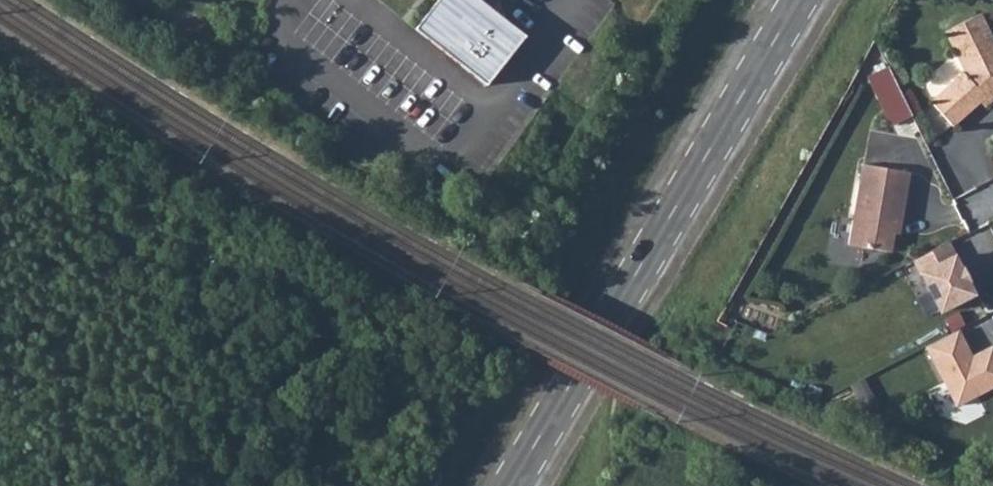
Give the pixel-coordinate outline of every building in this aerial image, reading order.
[(522,38),(475,0),(436,0),(412,30),(483,87),(522,38)] [(952,130),(970,114),(969,111),(976,105),(979,104),(985,110),(992,103),(992,45),(980,18),(944,37),(963,77),(930,106),(952,130)] [(919,124),(902,93),(887,101),(904,132),(919,124)] [(895,239),(897,226),(901,226),(910,177),(864,169),(849,250),(891,258),(895,239)] [(948,249),(917,265),(943,316),(975,300),(968,285),(970,284),(965,273),(961,275),(948,249)] [(926,350),(957,411),(992,392),(992,351),(970,362),(964,350),(968,348),(960,333),(926,350)]
